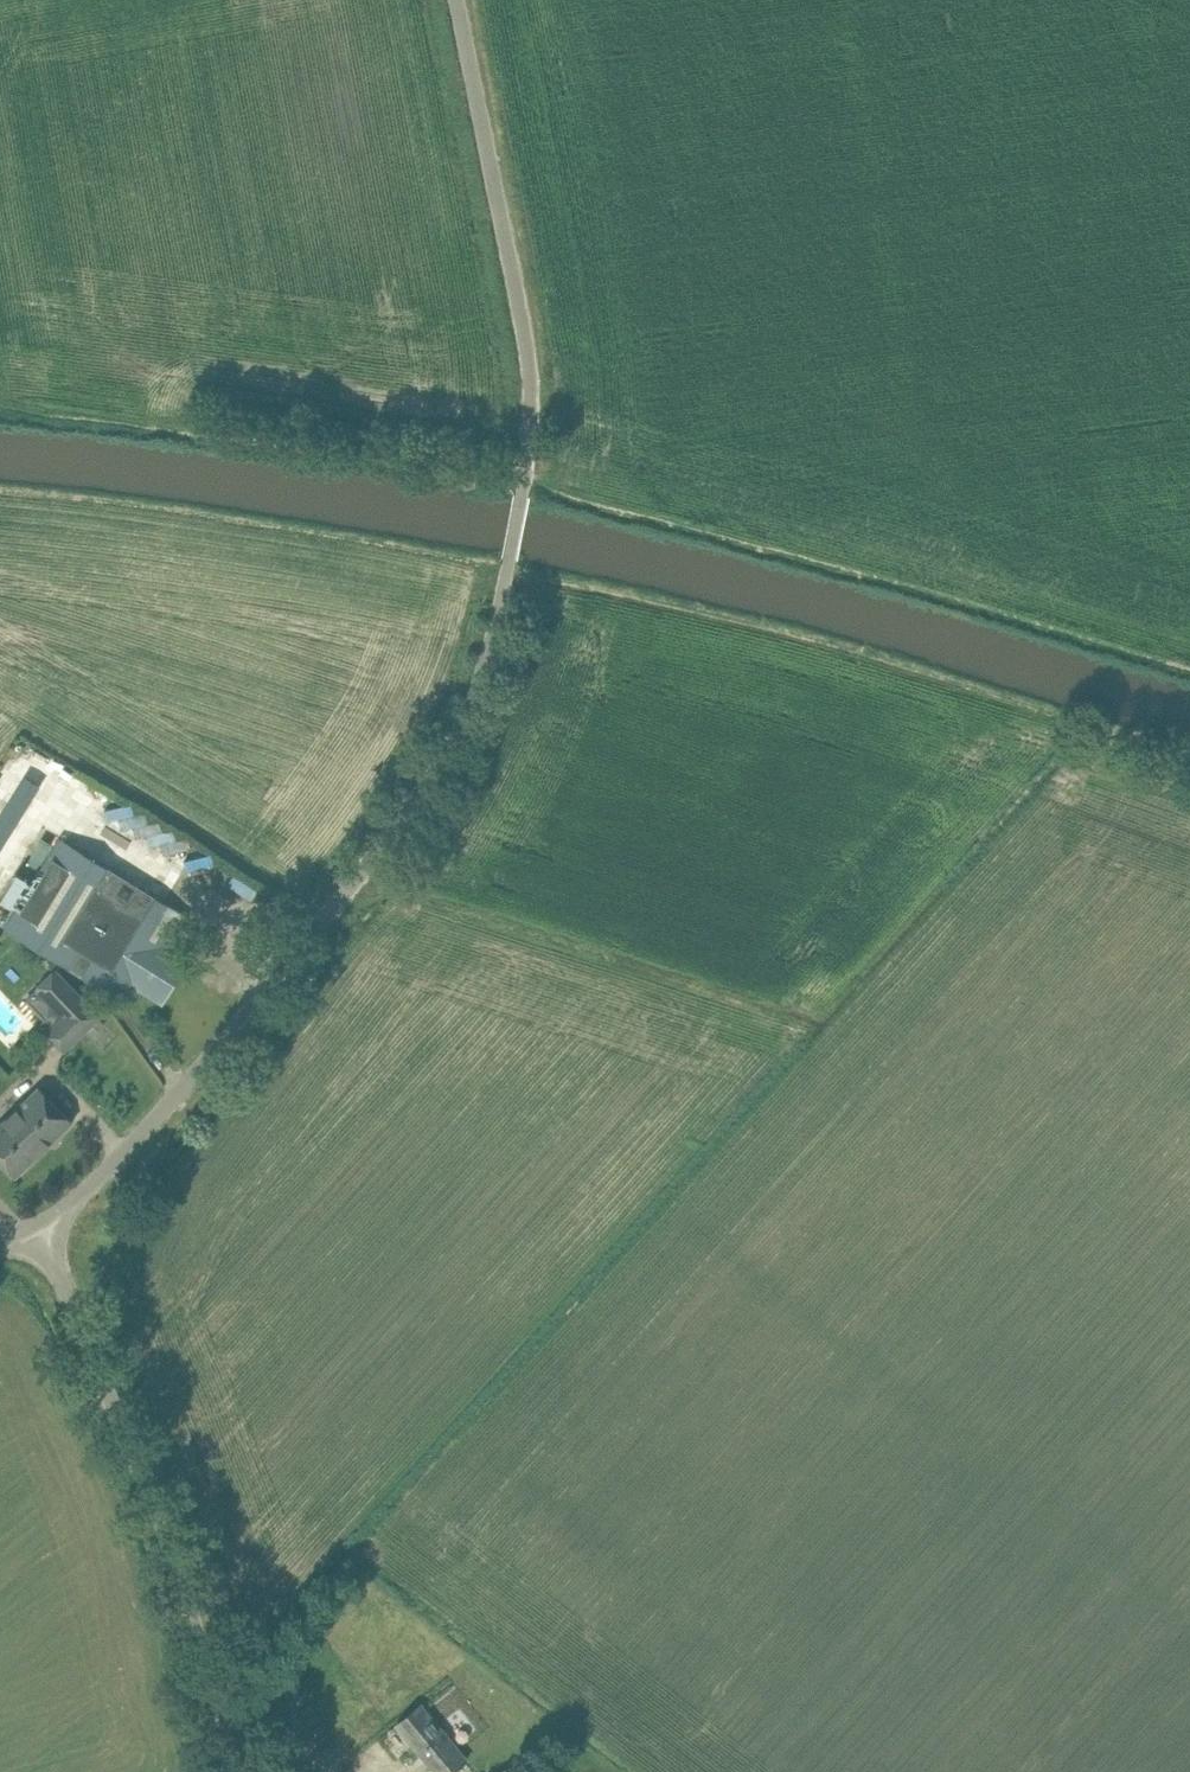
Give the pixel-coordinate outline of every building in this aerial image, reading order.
[(60,839),(5,928),(131,1006),(141,990),(163,1003),(187,964),(165,951),(187,916),(60,839)] [(65,1015),(48,1032),(64,1049),(98,1016),(56,971),(38,988),(65,1015)] [(0,1123),(0,1159),(16,1176),(72,1121),(39,1086),(0,1123)] [(398,1723),(438,1771),(448,1771),(468,1756),(423,1702),(398,1723)]
